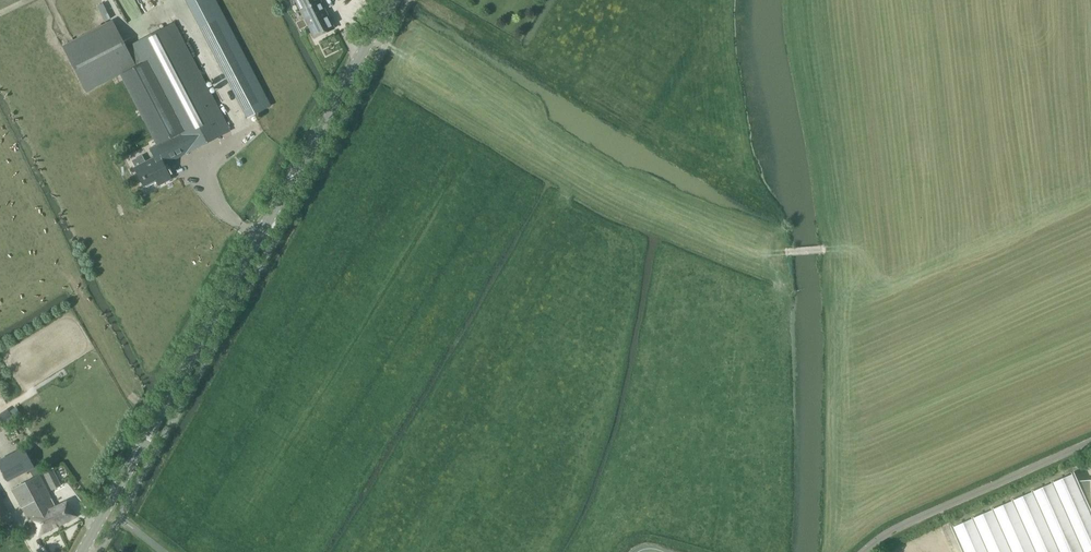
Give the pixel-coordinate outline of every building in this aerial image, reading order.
[(270,106),(215,0),(185,0),(247,118),(270,106)] [(305,20),(297,23),(300,29),(308,25),(314,39),(334,29),(319,0),(295,0),(305,20)] [(229,131),(173,24),(126,48),(112,21),(62,47),(86,93),(122,75),(139,66),(175,136),(185,154),(229,131)] [(185,154),(175,136),(167,140),(150,149),(155,158),(134,168),(144,186),(156,180),(158,185),(171,179),(164,165),(185,154)] [(34,467),(23,447),(0,459),(0,469),(7,481),(34,467)] [(52,490),(61,485),(53,470),(44,474),(52,490)] [(962,551),(1078,551),(1090,546),(1090,509),(1075,473),(952,528),(962,551)] [(50,499),(52,498),(38,475),(11,490),(37,536),(57,527),(48,510),(54,507),(50,499)] [(9,513),(0,498),(0,518),(9,513)] [(57,527),(77,516),(67,501),(54,507),(48,510),(57,527)]
